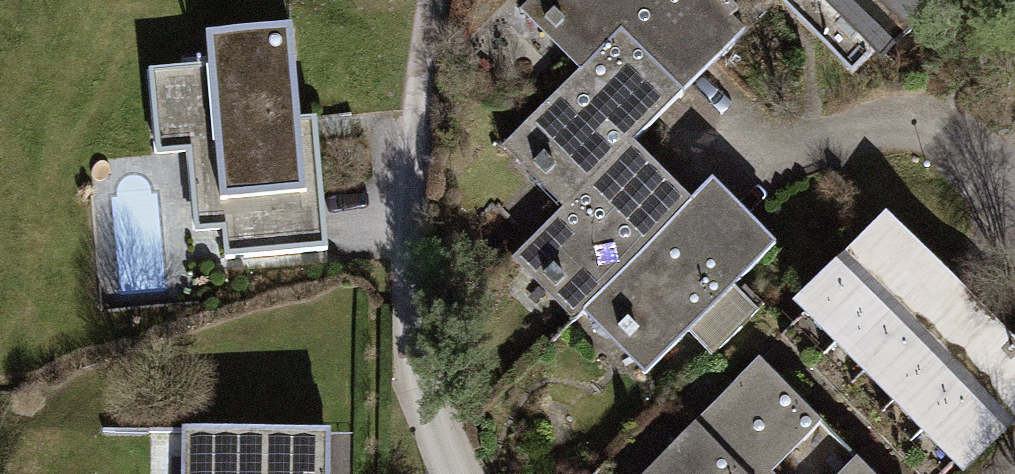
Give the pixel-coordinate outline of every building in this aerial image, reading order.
[(712,0),(550,0),(531,17),(592,80),(512,156),(571,218),(518,268),(582,334),(593,324),(652,385),(695,344),(713,363),(762,317),(744,298),(784,260),(721,194),(702,212),(648,156),(758,51),(740,29),(712,0)] [(740,29),(770,0),(712,0),(740,29)] [(854,61),(916,0),(792,0),(854,61)] [(166,159),(192,157),(199,243),(221,242),(223,263),(322,255),(318,205),(304,207),(290,34),(197,42),(199,67),(176,69),(177,80),(160,82),(166,159)] [(813,316),(972,473),(983,473),(1014,442),(1014,342),(900,229),(813,316)] [(768,368),(657,473),(791,473),(825,440),(857,471),(854,473),(877,473),(768,368)] [(180,439),(179,473),(326,473),(327,442),(180,439)]
